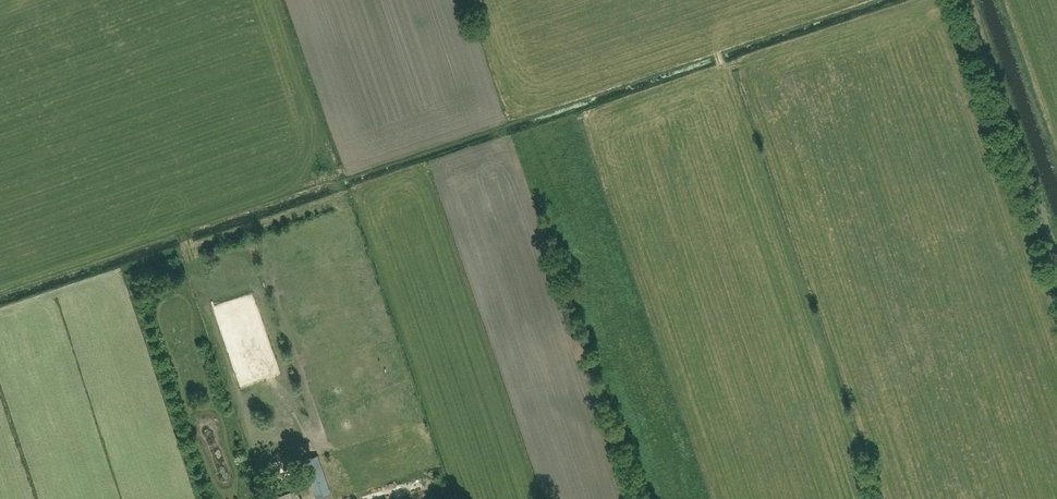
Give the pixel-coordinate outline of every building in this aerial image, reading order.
[(319,457),(304,461),(316,498),(312,498),(333,498),(331,493),(331,492),(319,457)] [(272,461),(275,470),(281,468),(278,459),(272,461)] [(278,496),(279,498),(296,498),(300,497),(297,489),(278,496)]
